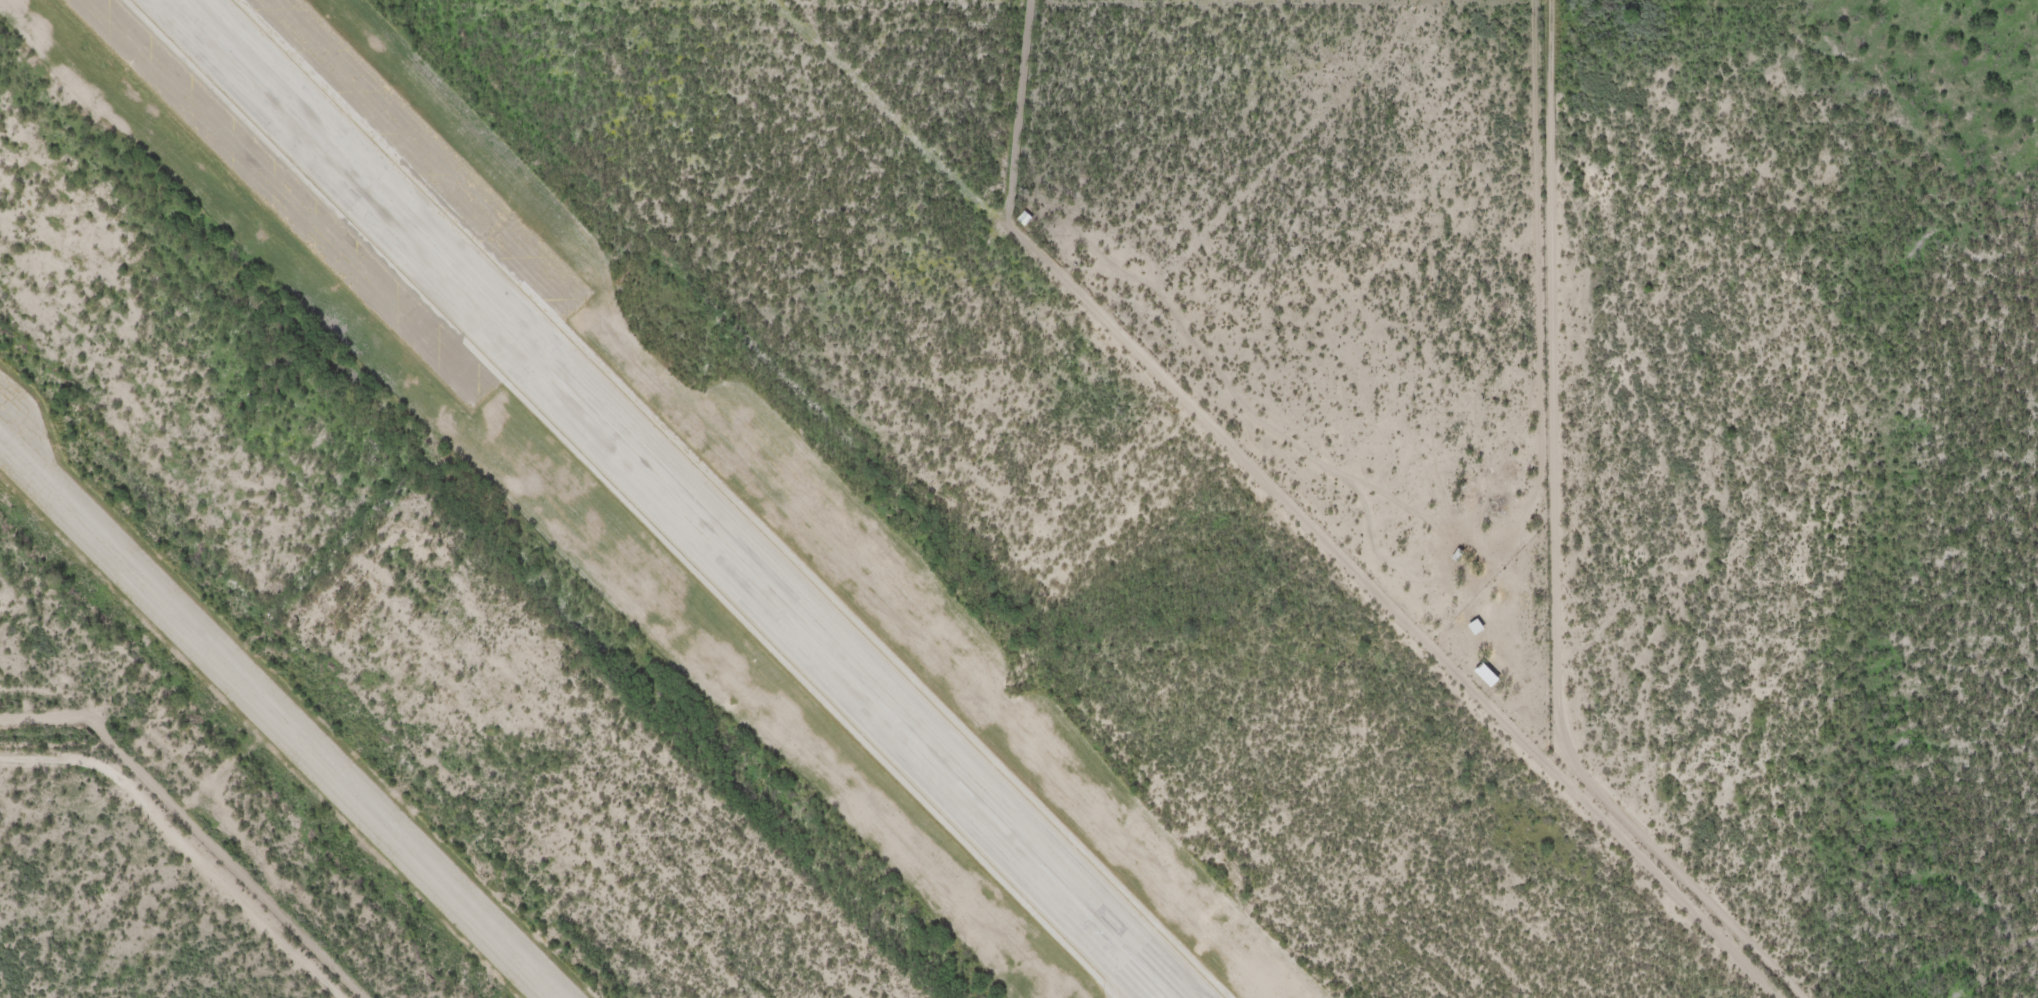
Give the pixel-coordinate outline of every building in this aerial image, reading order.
[(1470,626),(1476,635),(1485,629),(1478,620),(1470,626)] [(1475,671),(1492,689),(1501,680),(1484,662),(1475,671)]
